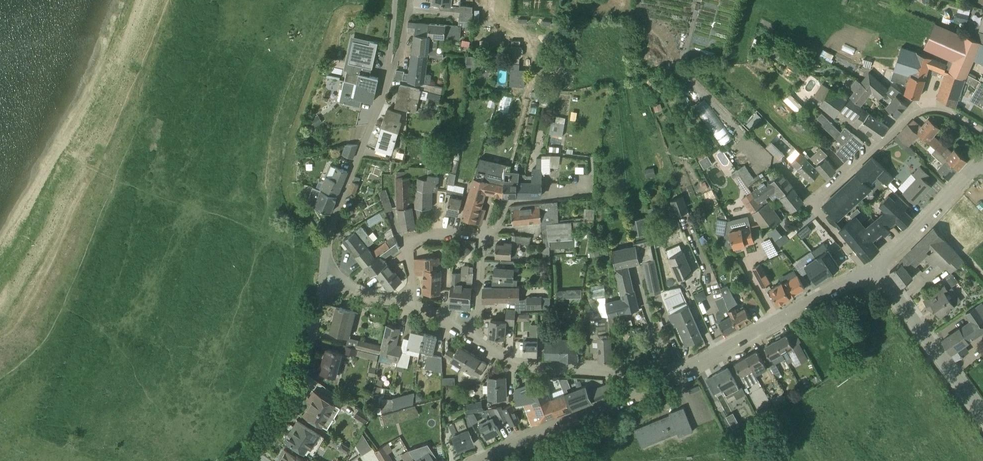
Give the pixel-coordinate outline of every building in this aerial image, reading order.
[(432,3),(441,3),(440,9),(447,10),(460,11),(472,12),(473,6),(461,5),(461,0),(433,0),(432,3)] [(460,11),(459,20),(458,25),(471,27),(473,12),(472,12),(460,11)] [(460,39),(461,26),(453,25),(453,26),(408,22),(408,30),(415,31),(413,52),(437,54),(437,49),(429,49),(429,37),(460,39)] [(968,72),(967,71),(980,42),(976,40),(956,31),(935,22),(924,47),(953,60),(950,69),(946,67),(948,64),(931,58),(931,57),(901,47),(890,79),(905,84),(906,79),(909,80),(905,93),(919,97),(928,66),(945,72),(937,98),(955,106),(960,92),(964,94),(967,85),(966,84),(967,82),(964,81),(965,78),(967,73),(968,72)] [(378,78),(367,75),(376,39),(355,35),(344,80),(367,86),(366,89),(375,91),(378,78)] [(513,47),(512,46),(511,63),(512,63),(519,63),(520,47),(513,47)] [(497,52),(489,51),(487,61),(495,62),(497,52)] [(426,83),(427,75),(424,74),(426,57),(431,58),(431,57),(436,58),(437,54),(413,52),(410,82),(421,84),(422,84),(422,83),(426,83)] [(834,60),(827,57),(820,53),(818,57),(825,61),(832,64),(834,60)] [(850,96),(861,105),(872,91),(880,98),(885,92),(887,89),(869,73),(861,83),(856,79),(850,87),(855,91),(850,96)] [(965,78),(964,81),(967,82),(976,87),(970,99),(982,107),(982,108),(982,90),(982,89),(982,82),(981,81),(981,80),(967,73),(965,78)] [(367,86),(344,80),(339,102),(361,107),(362,99),(373,101),(375,91),(366,89),(367,86)] [(441,94),(443,87),(426,83),(422,83),(422,84),(421,84),(420,90),(400,85),(395,107),(416,111),(419,97),(426,99),(427,97),(436,99),(435,101),(437,101),(436,102),(435,102),(434,109),(438,109),(441,94)] [(835,116),(839,110),(854,120),(853,122),(871,133),(879,139),(889,127),(847,98),(831,88),(822,83),(814,96),(822,101),(820,104),(835,116)] [(886,107),(896,115),(897,116),(907,104),(903,101),(906,95),(891,85),(887,89),(885,92),(893,99),(886,107)] [(541,95),(540,105),(547,106),(549,96),(541,95)] [(497,99),(490,97),(488,106),(494,108),(497,99)] [(705,100),(694,108),(722,147),(734,138),(705,100)] [(654,105),(656,112),(663,109),(661,103),(654,105)] [(388,109),(382,127),(399,131),(402,121),(399,120),(401,113),(388,109)] [(845,160),(863,142),(844,127),(841,132),(831,122),(831,121),(822,113),(818,118),(823,123),(822,125),(843,144),(836,151),(845,160)] [(323,122),(319,115),(311,120),(315,126),(323,122)] [(552,121),(550,133),(563,136),(566,118),(556,116),(555,121),(552,121)] [(908,124),(920,134),(928,141),(933,135),(939,128),(929,119),(922,127),(913,120),(908,124)] [(746,124),(751,129),(755,124),(750,120),(746,124)] [(920,134),(908,124),(898,134),(908,145),(909,145),(916,137),(917,138),(920,134)] [(399,131),(382,127),(383,127),(376,148),(392,153),(398,131),(399,131)] [(908,145),(898,134),(894,139),(904,149),(908,145)] [(693,135),(690,136),(686,139),(689,145),(696,141),(693,135)] [(933,135),(928,141),(936,148),(958,168),(959,169),(967,159),(955,148),(951,152),(933,135)] [(456,139),(447,138),(446,145),(444,162),(452,163),(454,146),(455,146),(456,139)] [(432,161),(427,160),(426,168),(409,168),(410,172),(397,173),(398,190),(400,190),(400,208),(412,206),(410,177),(419,177),(428,178),(429,168),(436,169),(438,143),(432,143),(432,161)] [(347,144),(343,154),(353,158),(358,144),(347,144)] [(779,158),(784,154),(774,145),(770,150),(779,158)] [(804,156),(820,171),(827,178),(832,174),(833,173),(833,172),(836,170),(825,158),(828,155),(820,147),(816,152),(810,157),(807,153),(804,156)] [(943,163),(938,168),(948,178),(958,168),(936,148),(931,153),(943,163)] [(454,150),(453,159),(459,160),(461,151),(454,150)] [(700,167),(709,164),(705,152),(696,155),(700,167)] [(820,171),(804,156),(801,154),(800,152),(791,162),(798,168),(797,169),(811,181),(820,171)] [(856,172),(857,173),(858,173),(868,184),(876,175),(877,175),(884,168),(872,156),(856,172)] [(533,182),(533,197),(540,197),(542,195),(542,173),(550,173),(551,158),(542,158),(542,169),(537,169),(534,168),(532,168),(532,176),(532,182),(533,182)] [(454,185),(459,161),(453,160),(450,172),(448,184),(454,185)] [(342,169),(337,167),(332,165),(322,189),(338,195),(347,171),(344,170),(344,169),(343,169),(342,169)] [(737,171),(748,186),(756,180),(745,165),(737,171)] [(653,167),(644,169),(646,178),(656,175),(653,167)] [(903,192),(915,203),(931,186),(925,180),(929,175),(920,167),(913,174),(917,178),(903,192)] [(428,178),(419,177),(418,193),(416,193),(416,199),(414,200),(416,220),(422,219),(420,208),(432,208),(433,194),(432,194),(432,190),(437,191),(438,176),(435,176),(436,169),(429,168),(428,178)] [(504,196),(505,183),(488,179),(489,174),(479,169),(477,168),(474,179),(464,214),(463,214),(462,216),(463,217),(463,218),(481,223),(484,213),(479,211),(485,192),(504,196)] [(894,177),(884,168),(877,175),(887,184),(894,177)] [(505,183),(504,196),(516,196),(518,181),(525,182),(526,175),(526,174),(519,174),(519,172),(505,170),(505,173),(505,175),(505,183)] [(748,186),(737,171),(737,170),(731,175),(733,179),(735,178),(747,195),(743,198),(751,212),(761,205),(752,191),(748,186)] [(775,190),(787,180),(781,172),(769,181),(764,175),(756,180),(748,186),(752,191),(761,205),(751,212),(766,232),(782,220),(781,219),(779,220),(767,204),(768,203),(765,198),(775,190)] [(845,185),(858,199),(871,187),(868,184),(858,173),(857,173),(845,185)] [(518,181),(516,196),(533,197),(533,182),(532,182),(532,176),(526,175),(525,182),(518,181)] [(775,190),(776,190),(792,210),(804,201),(793,188),(794,187),(788,180),(787,180),(775,190)] [(349,191),(355,194),(356,194),(359,184),(352,182),(349,191)] [(845,185),(832,196),(845,211),(858,199),(845,185)] [(322,190),(316,188),(314,187),(307,202),(316,206),(331,213),(338,196),(338,195),(322,189),(322,190)] [(383,202),(390,200),(386,189),(382,190),(379,192),(383,202)] [(459,214),(462,199),(463,193),(448,189),(446,200),(449,201),(447,212),(452,213),(451,215),(458,216),(458,214),(459,214)] [(913,218),(904,210),(909,205),(899,196),(895,200),(889,194),(879,205),(885,211),(878,216),(889,230),(890,229),(893,225),(891,223),(896,219),(904,227),(913,218)] [(671,200),(676,215),(689,211),(683,196),(671,200)] [(835,226),(836,225),(840,228),(844,225),(840,221),(837,218),(845,211),(832,196),(824,204),(832,212),(827,217),(835,226)] [(544,245),(550,246),(550,240),(573,238),(592,236),(592,232),(594,219),(593,219),(595,208),(584,208),(583,220),(559,222),(558,206),(557,201),(511,206),(513,223),(541,221),(544,245)] [(415,226),(412,206),(400,208),(403,229),(415,226)] [(858,208),(849,215),(852,218),(855,216),(860,211),(858,208)] [(370,226),(383,218),(387,215),(385,209),(366,220),(370,226)] [(882,231),(883,231),(885,234),(889,230),(878,216),(874,220),(865,227),(855,216),(852,218),(844,225),(840,228),(866,260),(879,249),(871,240),(882,231)] [(634,235),(648,232),(645,218),(631,221),(634,235)] [(715,234),(725,235),(726,232),(727,220),(717,218),(715,234)] [(808,224),(797,233),(802,239),(812,230),(808,224)] [(367,234),(362,226),(360,227),(359,227),(360,228),(344,240),(356,256),(367,247),(363,242),(370,237),(367,234)] [(726,232),(725,235),(725,242),(729,249),(735,247),(736,250),(738,251),(741,250),(742,248),(741,245),(754,241),(750,226),(730,230),(730,231),(726,232)] [(391,227),(387,231),(385,232),(390,239),(386,242),(372,253),(367,247),(356,256),(364,266),(397,242),(397,241),(394,236),(391,227)] [(931,253),(944,240),(945,239),(934,227),(920,241),(931,253)] [(663,238),(659,230),(653,233),(655,248),(666,245),(663,238)] [(780,247),(789,239),(785,233),(775,241),(780,247)] [(530,244),(530,237),(509,235),(515,235),(515,243),(505,242),(505,244),(496,243),(496,256),(512,257),(517,258),(518,249),(521,249),(521,244),(530,244)] [(550,240),(550,246),(550,249),(574,247),(573,238),(550,240)] [(633,243),(634,247),(636,246),(640,262),(644,261),(644,262),(650,294),(660,292),(653,259),(654,259),(650,240),(633,243)] [(934,267),(938,263),(953,248),(944,240),(931,253),(929,254),(927,252),(926,254),(930,258),(927,260),(934,267)] [(397,241),(397,242),(364,266),(368,272),(375,267),(377,270),(387,263),(383,257),(391,252),(393,254),(399,249),(397,242),(397,241)] [(768,258),(779,250),(773,241),(762,249),(768,258)] [(931,253),(920,241),(905,255),(912,261),(916,265),(924,257),(927,260),(930,258),(926,254),(927,252),(929,254),(931,253)] [(456,242),(455,251),(460,252),(463,249),(459,246),(460,242),(456,242)] [(812,251),(816,257),(828,274),(840,266),(824,242),(812,251)] [(463,249),(460,252),(459,253),(464,258),(472,250),(467,244),(463,249)] [(589,248),(590,255),(601,253),(600,246),(589,248)] [(636,246),(634,247),(612,251),(620,294),(634,290),(628,265),(644,262),(644,261),(640,262),(636,246)] [(953,248),(938,263),(943,268),(945,266),(957,254),(958,254),(953,248)] [(678,279),(693,273),(682,252),(669,259),(678,279)] [(951,272),(957,266),(961,262),(963,260),(957,254),(945,266),(951,272)] [(905,268),(912,261),(905,255),(899,262),(900,263),(890,271),(902,286),(913,278),(905,268)] [(828,274),(816,257),(805,265),(816,282),(828,274)] [(424,274),(424,292),(440,293),(441,271),(440,271),(440,258),(416,259),(416,275),(424,274)] [(513,279),(514,262),(501,261),(500,267),(495,267),(494,278),(495,278),(494,286),(492,286),(509,286),(517,286),(518,280),(513,279)] [(968,270),(961,262),(957,266),(964,274),(968,270)] [(375,267),(368,272),(372,276),(376,274),(389,291),(402,281),(396,273),(395,274),(387,263),(377,270),(375,267)] [(547,271),(550,268),(546,263),(542,267),(547,271)] [(763,287),(770,283),(760,264),(753,268),(763,287)] [(470,267),(469,272),(453,271),(449,307),(470,309),(474,267),(470,267)] [(805,288),(796,274),(782,282),(779,284),(771,289),(779,304),(790,297),(790,296),(805,288)] [(951,286),(958,281),(953,274),(947,279),(951,286)] [(723,297),(728,310),(737,327),(752,319),(745,307),(741,310),(727,284),(719,288),(723,297)] [(591,296),(605,295),(604,285),(590,285),(591,296)] [(941,316),(954,306),(962,300),(952,287),(949,289),(946,285),(924,300),(931,310),(935,308),(941,316)] [(520,288),(484,287),(484,302),(494,302),(494,300),(515,300),(515,310),(516,310),(527,309),(550,308),(550,297),(527,297),(524,299),(520,299),(520,288)] [(556,298),(581,298),(581,289),(567,289),(567,290),(556,290),(556,298)] [(607,316),(610,331),(615,330),(613,314),(619,312),(620,314),(638,309),(634,290),(620,294),(620,298),(605,302),(608,316),(607,316)] [(728,310),(723,297),(715,300),(720,310),(716,312),(716,317),(718,320),(716,321),(720,328),(722,327),(725,333),(737,327),(728,310)] [(679,323),(688,344),(702,337),(688,306),(669,315),(674,325),(679,323)] [(956,360),(968,351),(963,344),(982,331),(982,317),(976,306),(966,313),(972,323),(961,330),(960,328),(942,340),(956,360)] [(350,337),(356,313),(358,314),(358,313),(342,309),(343,308),(340,307),(340,308),(337,308),(334,317),(336,317),(334,323),(333,322),(331,332),(342,335),(350,337)] [(490,336),(504,337),(505,324),(515,325),(516,310),(515,310),(506,309),(505,320),(491,319),(490,336)] [(610,331),(607,316),(601,318),(600,312),(591,315),(591,319),(591,341),(598,341),(599,361),(611,360),(610,333),(610,331)] [(524,355),(538,355),(538,324),(531,324),(531,337),(530,337),(530,339),(524,339),(524,355)] [(386,325),(382,346),(381,352),(393,355),(392,360),(398,361),(401,351),(402,346),(396,345),(400,329),(394,328),(395,327),(386,325)] [(545,332),(545,355),(545,358),(560,358),(560,359),(578,360),(578,339),(561,339),(561,336),(554,336),(554,328),(546,328),(546,331),(545,332)] [(420,352),(424,334),(412,331),(407,352),(401,351),(398,361),(398,364),(408,367),(411,354),(419,355),(420,352)] [(425,367),(442,372),(442,357),(433,355),(437,336),(424,334),(420,352),(428,354),(425,367)] [(787,334),(776,341),(782,352),(787,360),(792,358),(796,365),(808,359),(799,343),(793,346),(787,334)] [(381,353),(381,352),(382,346),(360,340),(358,348),(381,353)] [(455,353),(448,349),(448,341),(442,341),(443,354),(451,359),(449,364),(453,367),(456,362),(462,366),(470,352),(459,346),(455,353)] [(771,358),(774,364),(775,363),(780,361),(776,355),(782,352),(776,341),(765,347),(771,358)] [(357,349),(358,348),(346,345),(344,353),(356,356),(356,355),(357,349)] [(326,349),(324,357),(320,372),(334,376),(336,368),(338,368),(342,353),(326,349)] [(378,355),(357,349),(356,355),(374,360),(372,367),(375,368),(378,355)] [(746,357),(755,374),(761,371),(767,368),(763,362),(764,362),(757,351),(746,357)] [(463,373),(470,377),(479,377),(487,364),(480,360),(481,359),(470,352),(462,366),(466,369),(463,373)] [(746,357),(735,363),(741,374),(744,380),(755,374),(746,357)] [(775,363),(774,364),(770,366),(776,377),(781,374),(775,363)] [(728,367),(706,379),(714,394),(723,389),(726,395),(739,388),(736,382),(728,367)] [(812,378),(815,383),(821,380),(817,375),(812,378)] [(489,399),(506,398),(506,377),(488,378),(489,399)] [(565,395),(571,410),(609,395),(605,385),(588,391),(586,386),(565,395)] [(515,389),(515,397),(517,403),(532,400),(534,405),(550,398),(546,388),(530,394),(529,391),(522,394),(519,388),(515,389)] [(414,403),(414,391),(393,397),(393,398),(392,409),(414,403)] [(326,428),(339,407),(314,392),(311,396),(313,398),(303,414),(326,428)] [(771,399),(774,406),(785,400),(782,393),(771,399)] [(557,415),(571,410),(565,395),(559,397),(551,400),(557,415)] [(392,409),(393,398),(373,398),(372,406),(375,406),(374,414),(383,412),(392,409)] [(551,400),(550,398),(534,405),(532,400),(517,403),(522,402),(524,406),(532,425),(557,415),(551,400)] [(474,412),(483,410),(481,401),(465,405),(467,414),(474,412)] [(653,413),(665,408),(663,402),(651,406),(653,413)] [(520,421),(512,404),(503,409),(511,425),(520,421)] [(767,404),(755,411),(758,416),(770,409),(767,404)] [(501,406),(494,408),(487,409),(492,418),(479,424),(486,438),(500,431),(496,424),(501,421),(501,422),(507,419),(501,406)] [(670,415),(648,423),(634,429),(642,447),(678,433),(679,437),(693,431),(684,407),(669,413),(670,415)] [(354,416),(365,423),(369,415),(358,409),(354,416)] [(394,416),(392,409),(383,412),(386,422),(404,417),(403,413),(394,416)] [(467,414),(468,415),(471,423),(472,424),(479,421),(474,412),(467,414)] [(726,416),(732,428),(739,425),(733,412),(726,416)] [(452,435),(453,439),(454,439),(459,450),(461,449),(462,450),(467,448),(466,446),(474,443),(467,426),(472,424),(468,415),(453,421),(458,433),(452,435)] [(297,420),(293,426),(289,433),(287,433),(286,433),(285,434),(284,435),(284,436),(284,437),(284,438),(285,438),(285,439),(284,440),(303,452),(312,456),(324,437),(297,420)] [(354,445),(360,454),(369,449),(363,439),(354,445)] [(337,448),(347,454),(351,448),(341,442),(337,448)] [(392,459),(388,453),(392,450),(388,443),(375,450),(382,460),(389,460),(392,459)] [(280,458),(278,460),(303,460),(304,459),(296,454),(295,455),(284,448),(279,457),(280,458)] [(411,455),(415,460),(431,460),(428,456),(422,460),(417,451),(411,455)]
